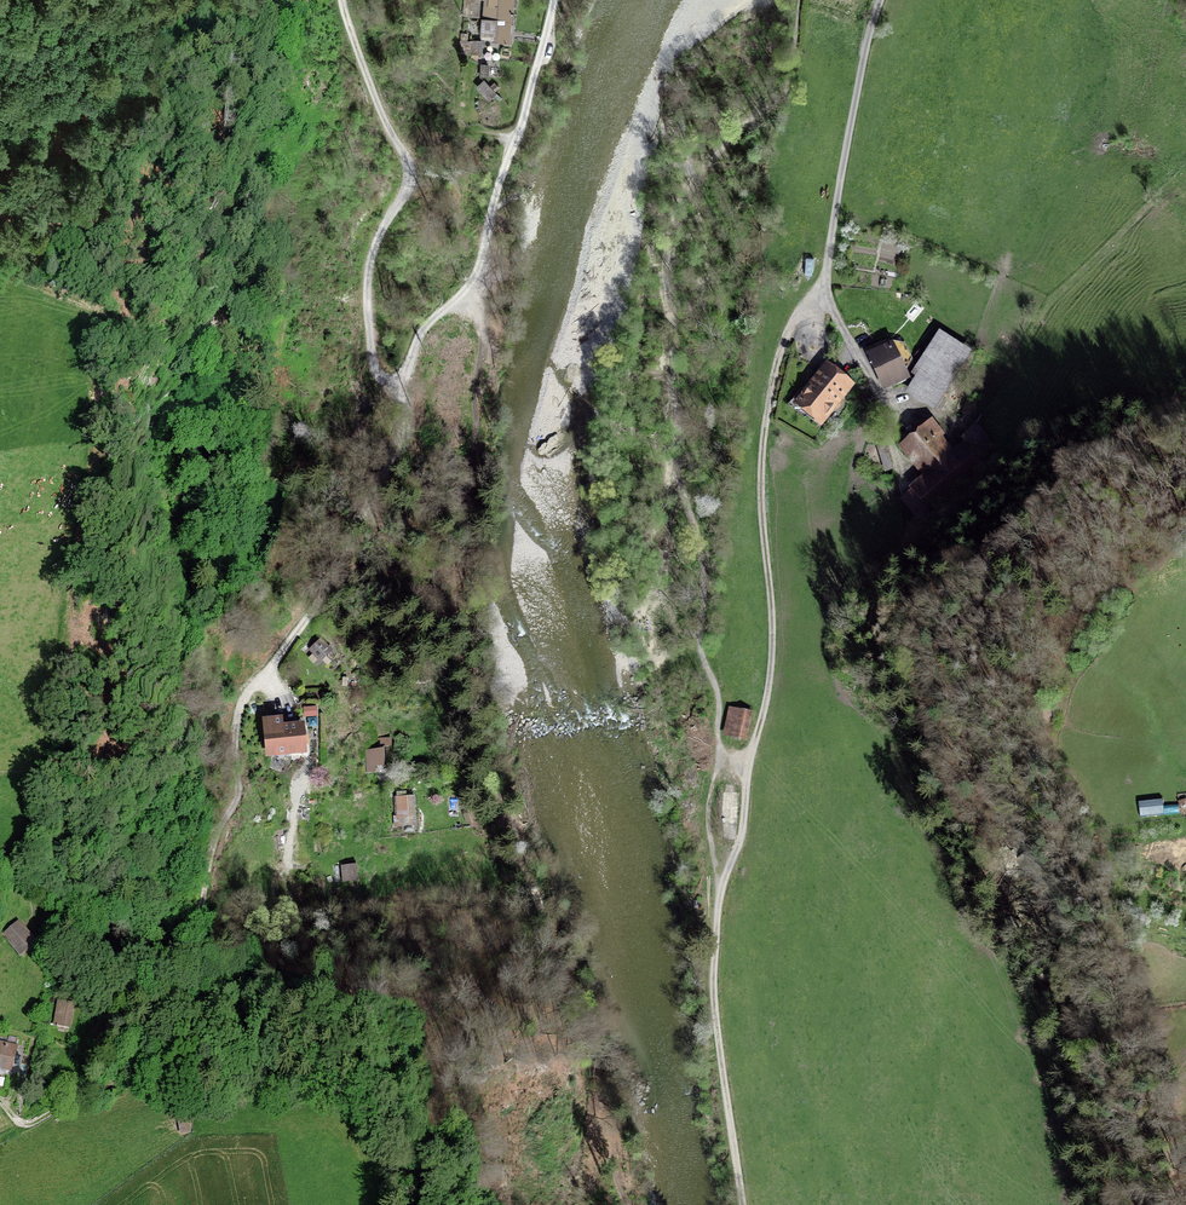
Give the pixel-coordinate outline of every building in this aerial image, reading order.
[(510,46),(512,0),(463,0),(460,57),(479,58),(480,45),(510,46)] [(496,85),(498,70),(479,67),(477,82),(496,85)] [(494,98),(481,83),(474,90),(487,104),(494,98)] [(888,341),(867,350),(885,387),(892,384),(894,386),(907,380),(899,365),(911,359),(901,337),(895,339),(898,347),(892,350),(888,341)] [(969,356),(943,339),(910,390),(935,407),(969,356)] [(849,386),(828,369),(799,404),(821,421),(849,386)] [(977,463),(985,457),(994,446),(973,428),(964,439),(966,440),(961,446),(963,448),(950,459),(939,445),(940,444),(936,439),(942,434),(933,423),(929,426),(925,420),(901,439),(919,461),(920,460),(931,473),(923,480),(922,478),(914,485),(916,486),(913,488),(932,511),(982,471),(977,463)] [(886,444),(880,446),(886,464),(891,462),(886,444)] [(739,710),(734,737),(746,739),(751,712),(739,710)] [(275,723),(256,725),(260,763),(298,759),(295,730),(276,732),(275,723)] [(381,749),(381,771),(396,771),(396,749),(381,749)] [(405,797),(410,829),(427,826),(423,795),(405,797)] [(1164,800),(1140,801),(1140,816),(1165,815),(1164,800)] [(285,882),(272,883),(274,900),(287,899),(285,882)] [(2,933),(20,955),(37,942),(19,920),(2,933)] [(75,1002),(57,999),(54,1025),(71,1028),(75,1002)] [(0,1040),(0,1068),(4,1069),(6,1062),(12,1063),(17,1044),(0,1040)]
